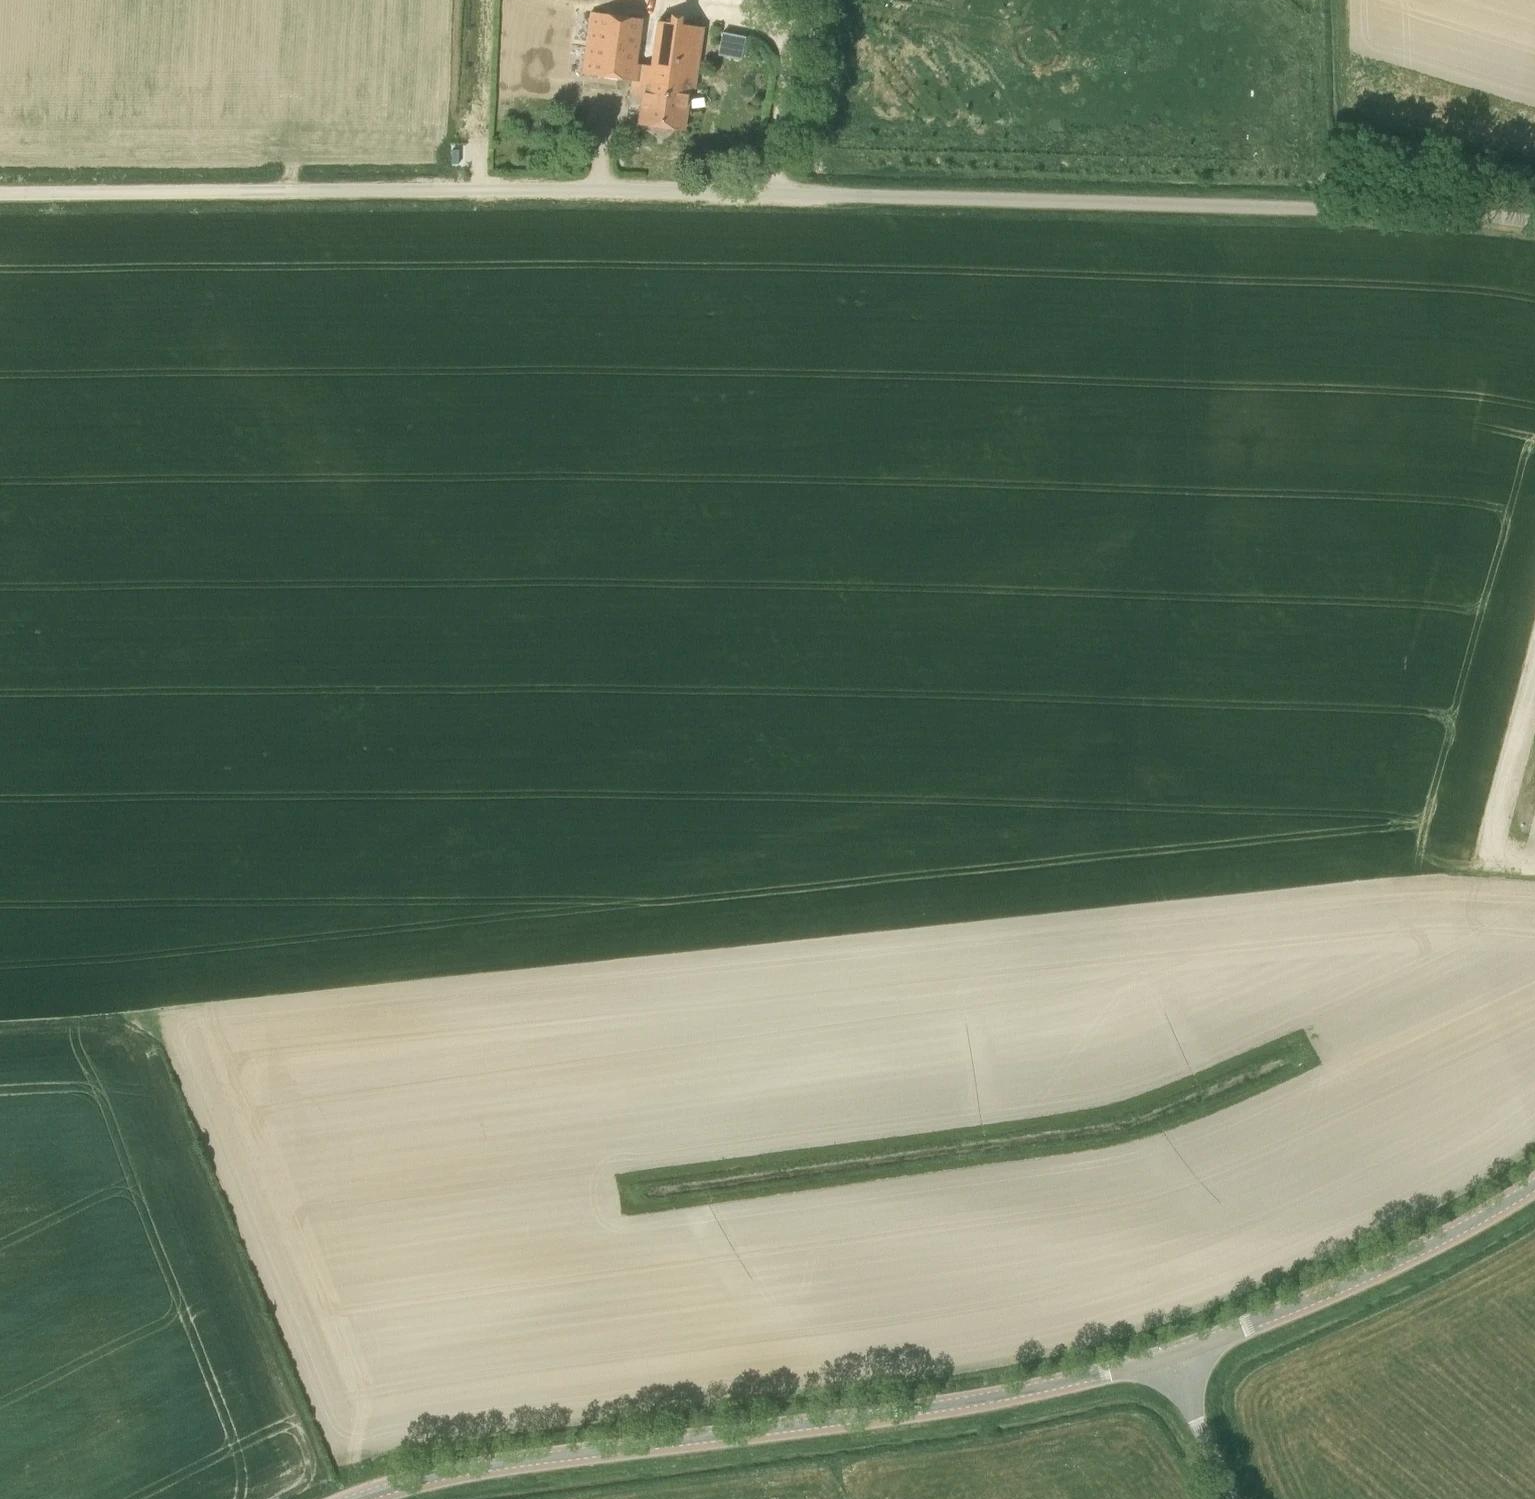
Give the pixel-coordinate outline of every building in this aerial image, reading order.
[(694,88),(702,27),(591,12),(582,73),(645,81),(639,122),(683,128),(688,87),(694,88)]
